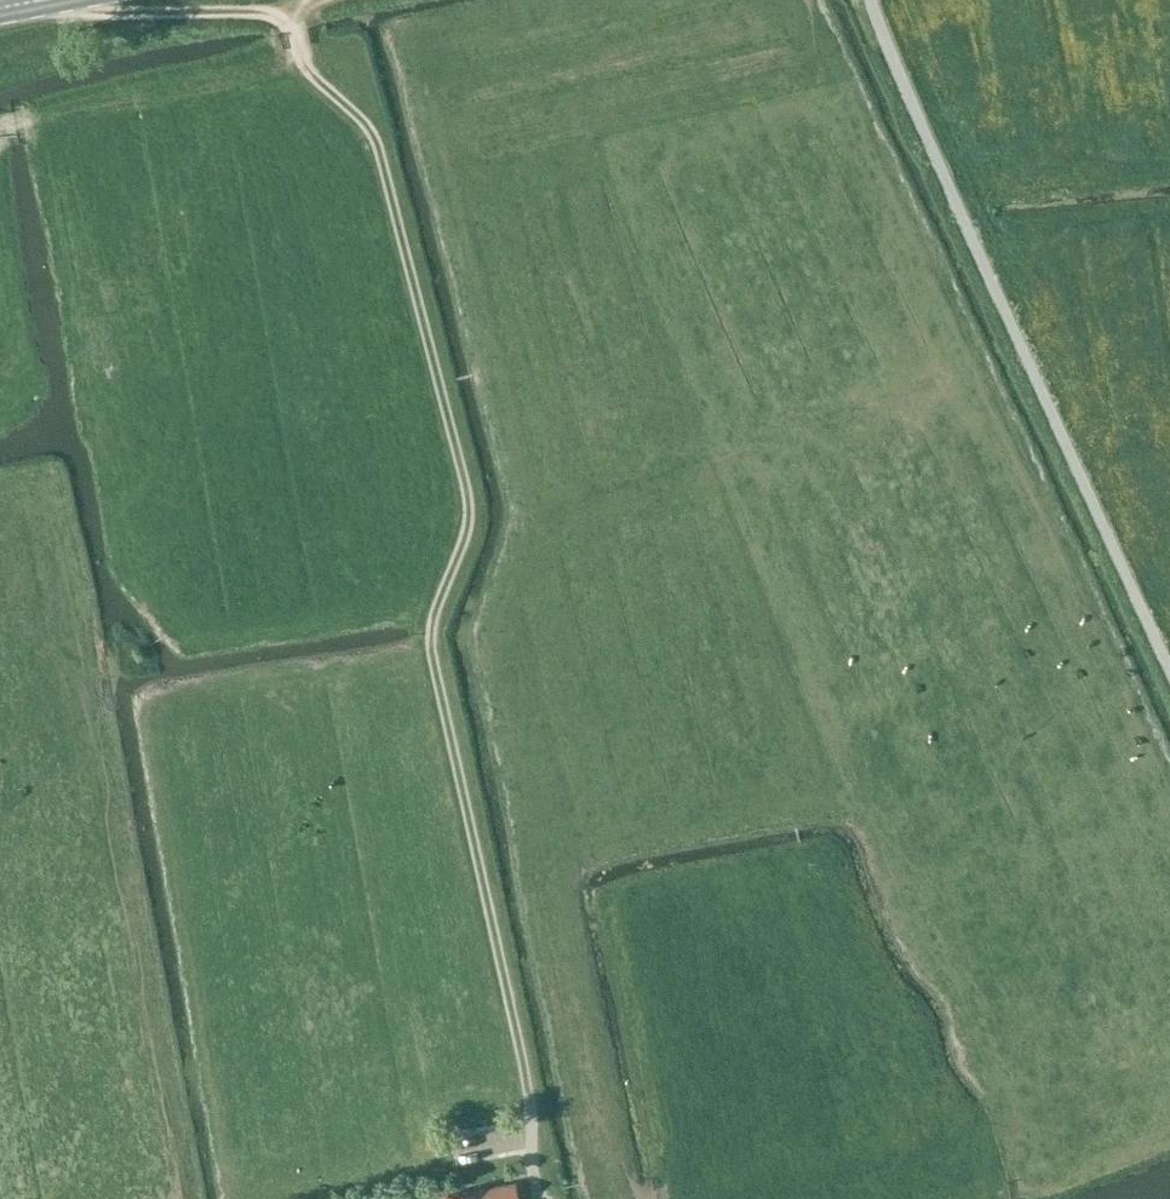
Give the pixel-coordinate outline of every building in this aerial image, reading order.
[(517,1180),(443,1193),(444,1198),(520,1198),(517,1180)]
